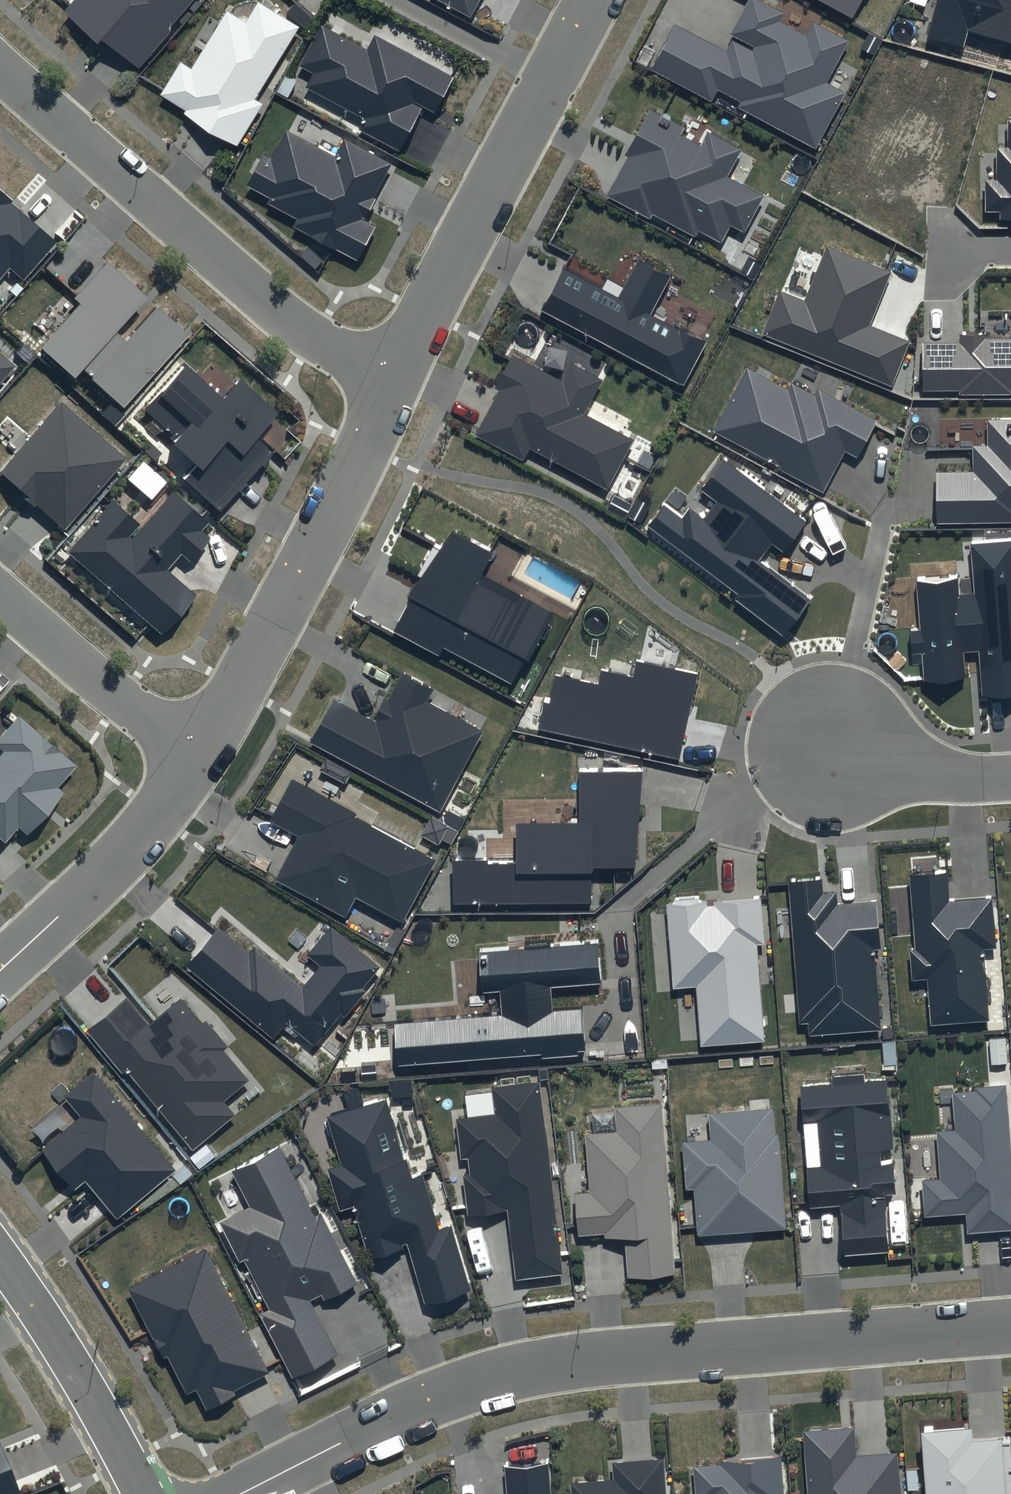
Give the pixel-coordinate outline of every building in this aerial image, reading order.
[(64,2),(135,63),(190,0),(66,0),(64,2)] [(260,0),(255,0),(246,15),(226,3),(190,62),(178,55),(155,92),(236,141),(261,99),(252,93),(295,22),(260,0)] [(468,8),(473,0),(453,0),(468,8)] [(765,0),(745,0),(721,45),(673,19),(650,63),(710,95),(715,84),(740,97),(736,103),(814,145),(846,85),(826,75),(848,35),(812,16),(804,32),(776,17),(781,9),(765,0)] [(851,10),(856,0),(832,0),(851,10)] [(925,38),(961,48),(966,29),(1010,42),(1010,0),(936,0),(925,38)] [(453,73),(374,32),(367,46),(318,21),(298,60),(312,67),(305,80),(363,111),(356,125),(397,147),(421,100),(435,107),(453,73)] [(696,224),(719,236),(728,219),(742,227),(762,190),(725,170),(740,144),(705,126),(698,139),(679,129),(683,122),(648,103),(600,191),(647,217),(652,208),(693,231),(696,224)] [(997,115),(998,148),(987,148),(988,177),(977,177),(978,211),(1010,211),(1010,115),(997,115)] [(387,161),(343,138),(335,154),(283,127),(269,155),(260,150),(246,177),(268,188),(264,196),(292,211),(286,222),(356,259),(375,222),(359,213),(387,161)] [(8,262),(22,274),(52,239),(0,193),(0,270),(8,262)] [(891,272),(825,246),(804,299),(780,289),(761,335),(891,386),(908,343),(869,328),(891,272)] [(616,290),(561,262),(540,302),(681,376),(702,336),(649,308),(669,268),(636,251),(616,290)] [(142,289),(105,256),(71,294),(76,298),(37,342),(71,372),(78,364),(120,401),(185,329),(154,302),(123,337),(109,325),(142,289)] [(987,339),(987,334),(958,334),(958,343),(923,343),(923,392),(959,392),(959,396),(1010,396),(1010,339),(987,339)] [(560,376),(510,350),(469,427),(522,455),(530,441),(607,482),(633,433),(586,407),(604,373),(571,356),(560,376)] [(0,352),(0,375),(12,362),(0,352)] [(832,386),(798,370),(791,384),(731,356),(697,427),(818,484),(837,444),(850,450),(867,415),(827,396),(832,386)] [(219,394),(181,360),(155,388),(185,415),(167,435),(194,460),(182,473),(217,504),(257,460),(262,465),(270,446),(254,431),(274,408),(237,375),(219,394)] [(0,465),(0,470),(63,525),(124,456),(59,399),(0,465)] [(987,417),(987,446),(972,446),(972,471),(933,472),(934,526),(1010,525),(1010,417),(987,417)] [(802,516),(719,452),(695,483),(712,495),(702,509),(687,498),(677,510),(663,499),(646,521),(782,625),(805,595),(753,554),(769,534),(781,543),(802,516)] [(138,521),(109,497),(66,546),(160,626),(190,591),(162,567),(178,548),(188,556),(207,534),(199,527),(206,518),(171,488),(130,536),(127,533),(138,521)] [(493,548),(451,525),(396,625),(438,648),(443,639),(513,676),(551,606),(519,588),(515,596),(478,576),(493,548)] [(960,538),(962,565),(904,569),(909,638),(967,634),(971,682),(1010,679),(1010,631),(1003,632),(998,573),(1010,572),(1010,552),(1010,534),(960,538)] [(690,664),(623,651),(621,666),(586,660),(583,677),(546,670),(536,720),(674,746),(690,664)] [(433,686),(401,668),(375,716),(334,694),(311,736),(440,805),(483,726),(427,696),(433,686)] [(16,713),(0,731),(0,746),(2,748),(0,750),(0,835),(4,838),(17,823),(25,831),(62,790),(55,783),(73,763),(16,713)] [(634,766),(568,767),(569,818),(498,819),(499,867),(472,867),(472,859),(439,859),(439,903),(587,900),(586,870),(636,869),(634,766)] [(437,854),(291,776),(270,816),(299,832),(277,874),(345,911),(356,892),(402,917),(437,854)] [(948,872),(908,875),(914,949),(908,949),(910,980),(927,978),(931,1024),(988,1020),(983,949),(995,948),(992,897),(950,900),(948,872)] [(824,878),(788,881),(802,1034),(878,1028),(871,952),(882,951),(878,900),(826,905),(824,878)] [(751,890),(658,898),(665,981),(687,980),(691,1037),(763,1031),(751,890)] [(379,963),(332,924),(309,951),(321,961),(303,982),(253,941),(248,947),(218,922),(186,961),(275,1035),(288,1020),(314,1043),(341,1010),(345,1014),(367,988),(361,983),(379,963)] [(591,932),(475,941),(479,990),(493,989),(494,1001),(383,1010),(387,1061),(585,1045),(581,993),(545,996),(544,980),(595,976),(591,932)] [(202,1018),(182,995),(149,1022),(126,994),(87,1026),(124,1069),(128,1065),(194,1144),(234,1110),(223,1098),(247,1077),(223,1048),(230,1041),(207,1014),(202,1018)] [(175,1166),(95,1069),(65,1093),(83,1114),(44,1146),(76,1185),(87,1176),(117,1214),(175,1166)] [(834,1080),(801,1082),(811,1201),(843,1198),(847,1250),(888,1246),(883,1190),(897,1189),(894,1159),(882,1160),(881,1146),(895,1145),(889,1073),(865,1076),(864,1070),(833,1072),(834,1080)] [(539,1078),(491,1084),(494,1109),(456,1114),(461,1153),(469,1152),(471,1170),(464,1171),(468,1210),(509,1205),(518,1275),(563,1269),(539,1078)] [(952,1091),(956,1127),(936,1129),(940,1175),(921,1177),(925,1215),(965,1211),(967,1230),(1010,1226),(1010,1140),(1005,1078),(975,1080),(976,1089),(952,1091)] [(349,1105),(327,1111),(341,1159),(327,1163),(340,1209),(354,1205),(368,1254),(403,1245),(402,1241),(410,1239),(427,1298),(470,1285),(452,1222),(438,1226),(423,1171),(414,1174),(408,1152),(404,1153),(387,1095),(365,1101),(360,1082),(343,1086),(349,1105)] [(661,1099),(615,1103),(617,1127),(585,1129),(589,1186),(575,1188),(578,1231),(606,1228),(606,1233),(626,1232),(629,1272),(674,1269),(661,1099)] [(771,1106),(710,1110),(711,1137),(684,1138),(687,1186),(695,1185),(698,1231),(785,1225),(779,1131),(773,1131),(771,1106)] [(315,1212),(280,1143),(232,1167),(250,1203),(220,1218),(240,1258),(246,1255),(272,1306),(262,1311),(293,1373),(339,1350),(311,1295),(321,1290),(324,1297),(359,1280),(323,1208),(315,1212)] [(269,1368),(206,1246),(130,1284),(165,1354),(169,1352),(188,1389),(197,1385),(209,1407),(237,1393),(233,1386),(269,1368)] [(923,1425),(928,1493),(1009,1493),(1004,1430),(974,1432),(974,1421),(923,1425)] [(803,1428),(809,1493),(901,1493),(897,1449),(858,1452),(855,1424),(803,1428)] [(19,1489),(0,1445),(0,1493),(8,1493),(19,1489)] [(694,1464),(696,1493),(786,1493),(782,1452),(721,1457),(721,1461),(694,1464)] [(612,1459),(613,1476),(571,1480),(573,1493),(668,1493),(665,1455),(612,1459)] [(504,1464),(507,1493),(553,1493),(550,1460),(504,1464)]
